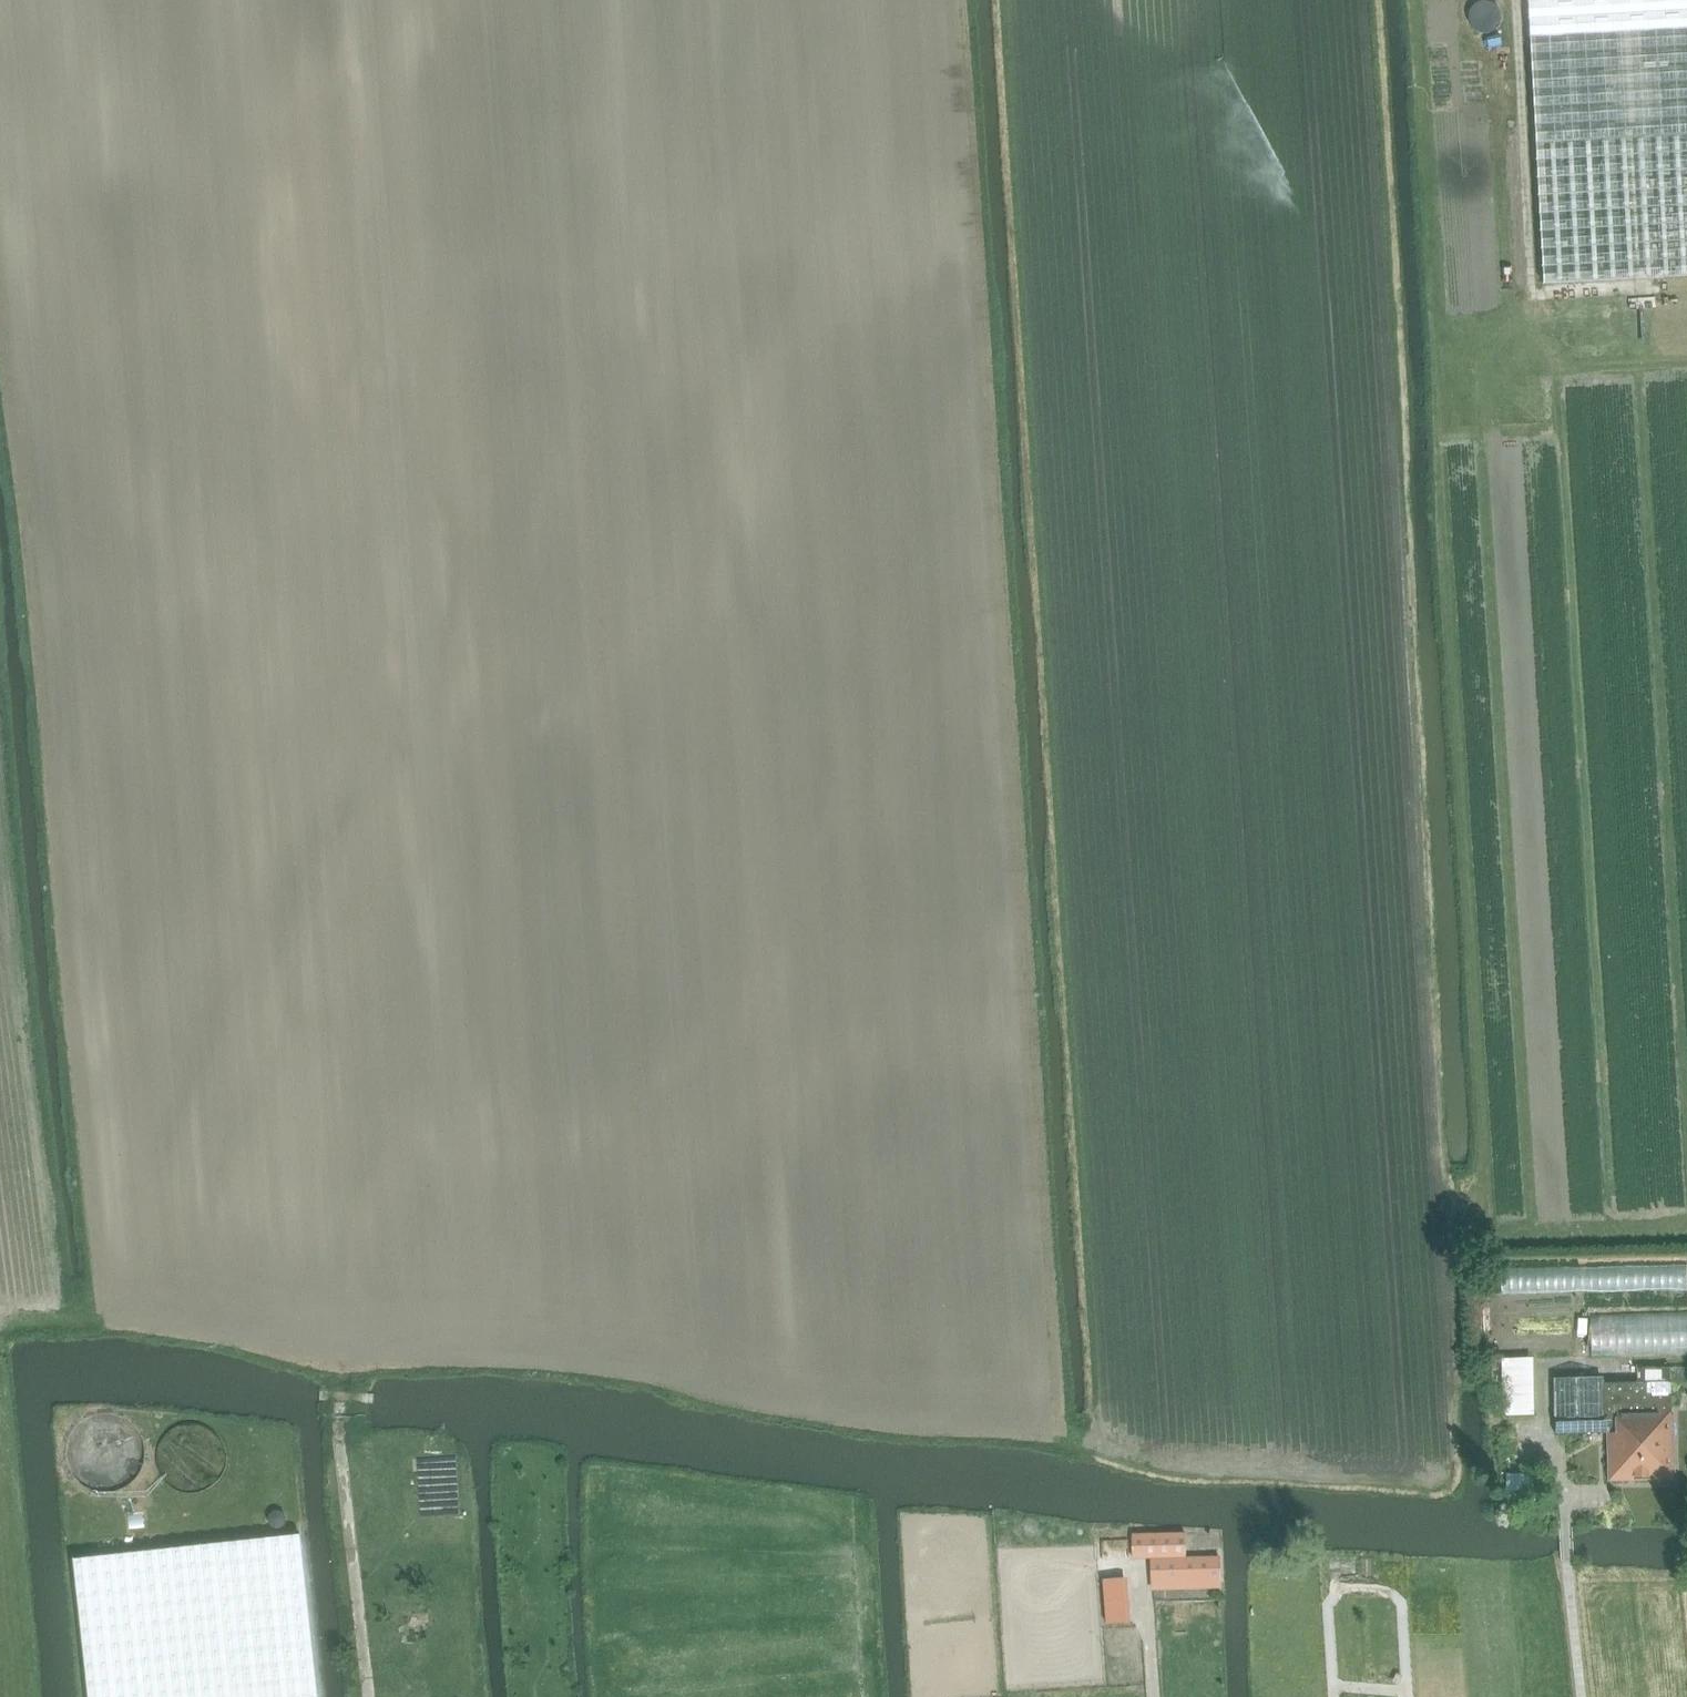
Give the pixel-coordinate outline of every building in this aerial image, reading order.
[(1536,143),(1686,134),(1686,0),(1528,0),(1536,143)] [(1536,143),(1544,282),(1686,274),(1686,134),(1536,143)] [(1591,1356),(1686,1354),(1686,1310),(1590,1312),(1591,1356)] [(1555,1377),(1556,1433),(1609,1432),(1610,1479),(1675,1478),(1673,1414),(1671,1414),(1671,1382),(1603,1383),(1603,1376),(1555,1377)] [(146,1466),(146,1459),(146,1452),(144,1444),(139,1436),(135,1431),(130,1426),(121,1422),(115,1420),(107,1419),(101,1419),(92,1421),(85,1425),(79,1430),(74,1435),(70,1442),(68,1449),(66,1458),(67,1465),(69,1474),(73,1481),(78,1487),(84,1492),(89,1495),(98,1498),(105,1499),(114,1498),(121,1496),(127,1493),(133,1488),(139,1481),(143,1474),(146,1466)] [(225,1468),(225,1461),(225,1455),(223,1449),(220,1444),(217,1439),(212,1434),(206,1431),(195,1428),(189,1428),(182,1430),(175,1433),(170,1436),(165,1442),(162,1447),(160,1454),(159,1460),(159,1467),(161,1472),(163,1478),(168,1484),(173,1489),(178,1491),(183,1493),(190,1495),(197,1494),(203,1493),(209,1490),(215,1486),(219,1480),(223,1475),(225,1468)] [(1509,1485),(1509,1500),(1533,1499),(1533,1484),(1509,1485)] [(1150,1557),(1151,1588),(1221,1586),(1219,1554),(1185,1555),(1184,1530),(1132,1531),(1133,1557),(1150,1557)] [(74,1557),(89,1696),(318,1696),(300,1533),(74,1557)]
